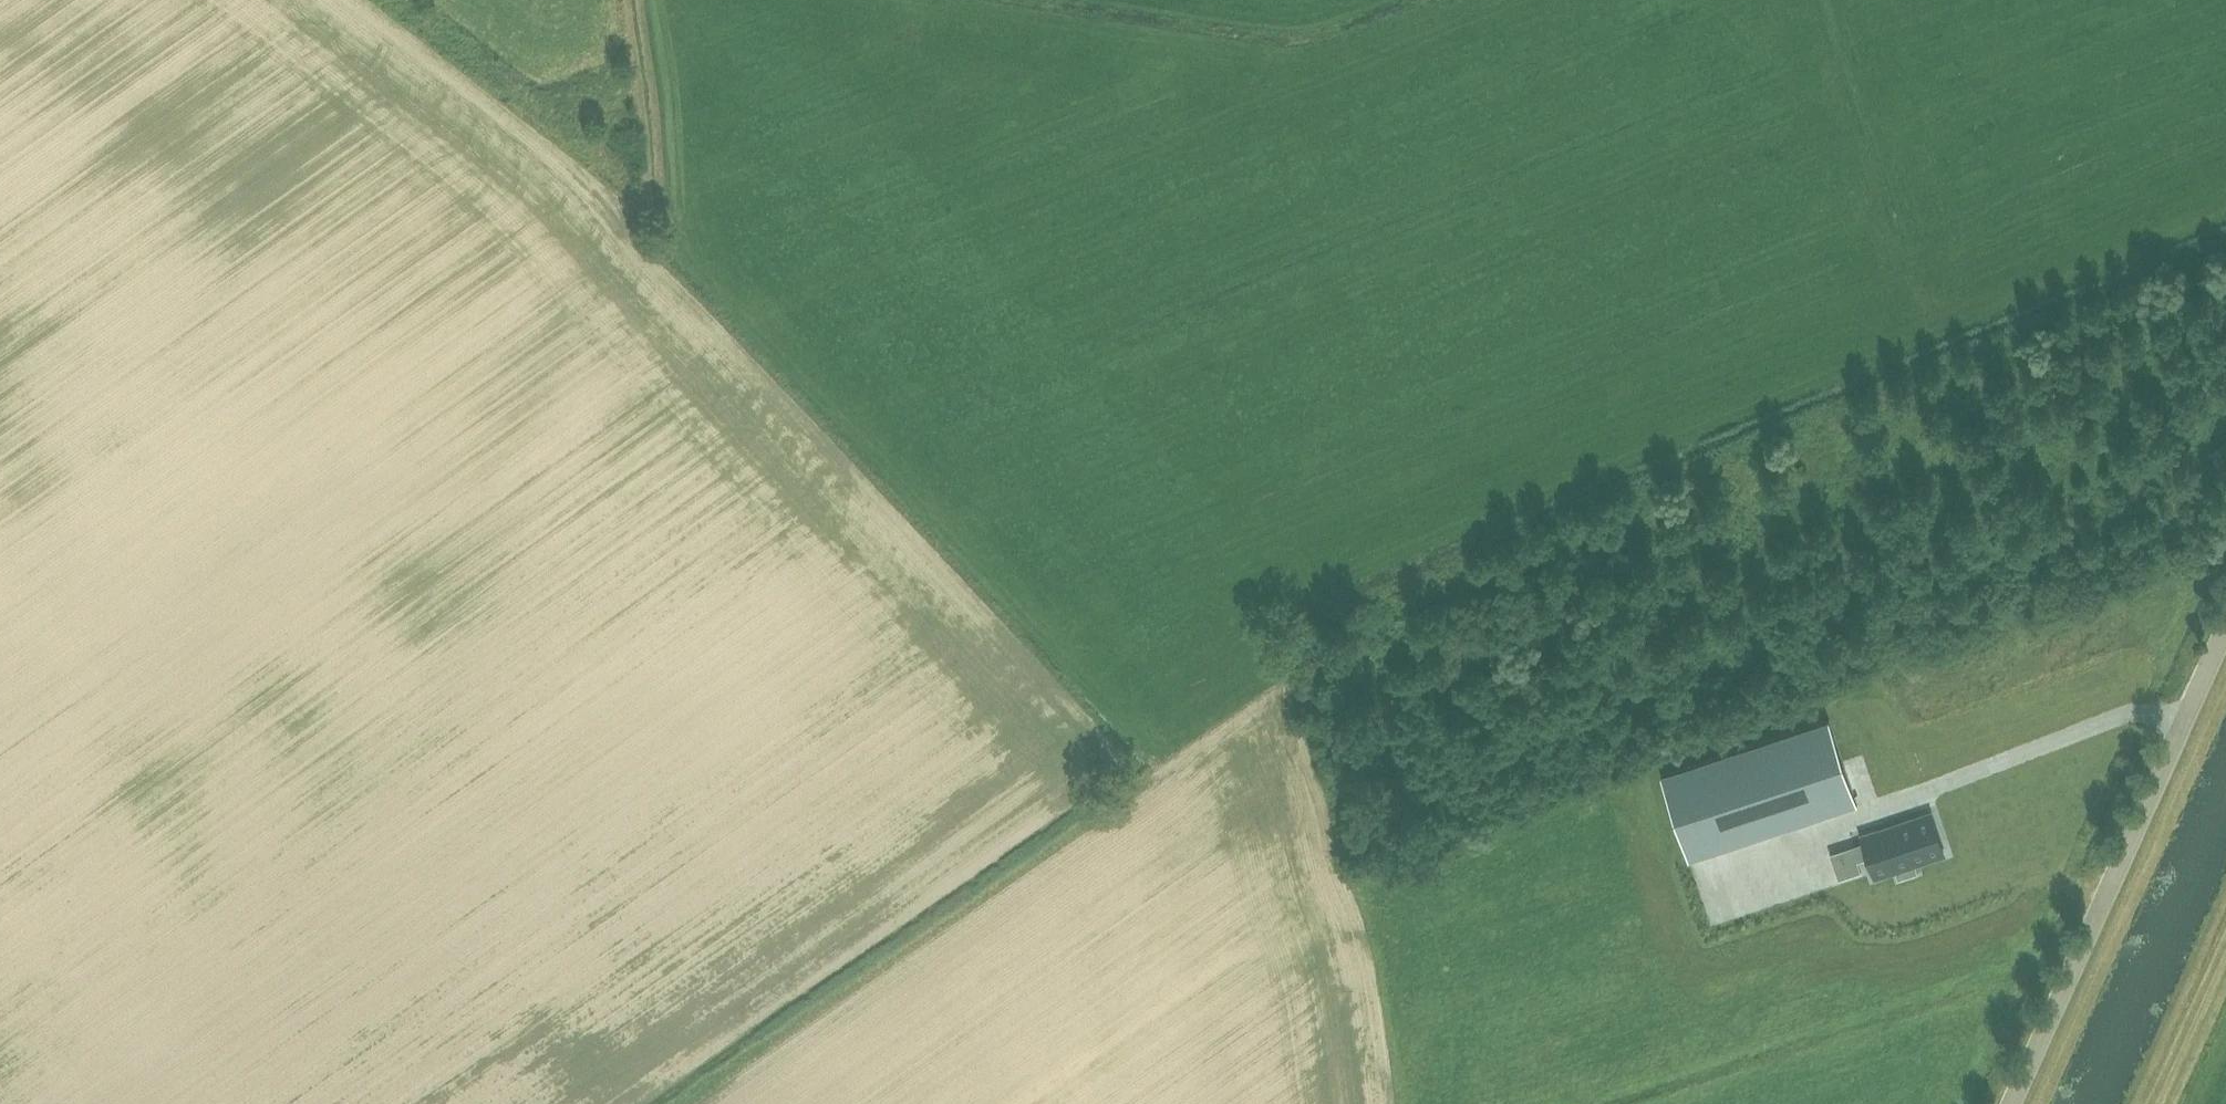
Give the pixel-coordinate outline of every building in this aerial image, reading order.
[(1547,863),(1720,808),(1693,723),(1523,777),(1547,863)] [(1785,877),(1815,867),(1802,830),(1733,852),(1745,890),(1768,883),(1766,877),(1783,871),(1785,877)]
